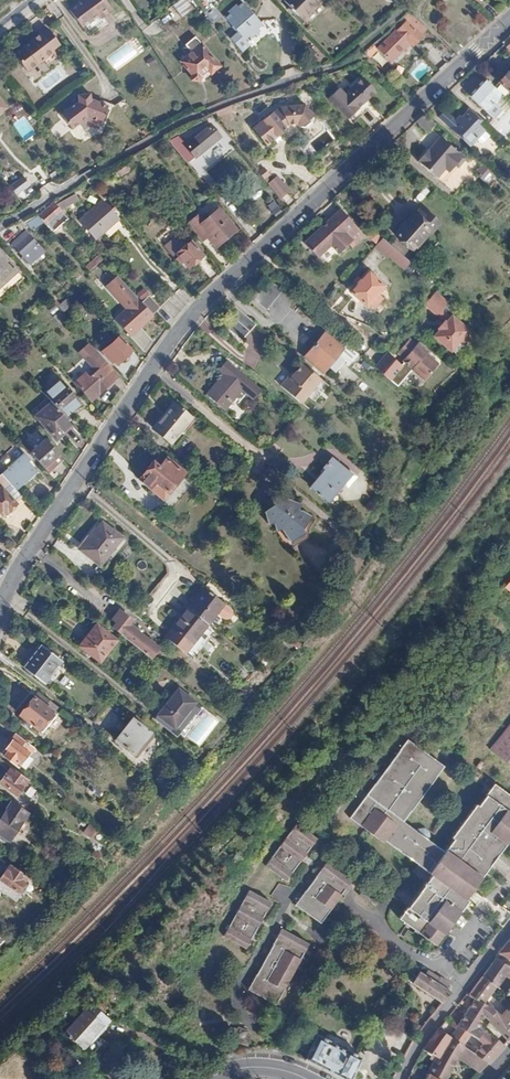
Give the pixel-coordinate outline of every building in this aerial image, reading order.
[(71,10),(84,27),(99,15),(101,18),(103,16),(112,9),(105,0),(84,0),(71,10)] [(177,3),(180,8),(188,2),(187,0),(181,0),(177,3)] [(285,2),(303,20),(325,0),(287,0),(285,2)] [(231,16),(227,20),(238,33),(230,39),(242,52),(249,45),(244,40),(249,36),(251,38),(260,30),(258,28),(263,24),(245,4),(240,8),(239,6),(230,14),(231,16)] [(84,27),(89,33),(106,21),(103,16),(101,18),(99,15),(84,27)] [(265,26),(277,29),(278,21),(266,18),(265,26)] [(385,41),(393,48),(385,57),(391,63),(400,53),(398,50),(407,41),(412,45),(421,36),(407,22),(398,30),(397,29),(385,41)] [(60,45),(49,30),(20,50),(15,54),(17,57),(22,53),(31,67),(26,70),(28,72),(45,60),(48,65),(58,57),(54,50),(60,45)] [(162,47),(172,60),(179,55),(169,41),(162,47)] [(377,49),(385,57),(393,48),(385,41),(377,49)] [(203,45),(183,61),(193,75),(193,81),(200,81),(201,75),(208,69),(212,74),(220,67),(203,45)] [(17,57),(26,70),(31,67),(22,53),(17,57)] [(208,69),(201,75),(204,80),(212,74),(208,69)] [(500,82),(509,92),(509,74),(509,75),(508,74),(500,82)] [(376,91),(362,77),(344,94),(340,89),(329,99),(348,119),(358,109),(358,108),(367,99),(376,91)] [(498,121),(509,108),(509,102),(489,82),(480,90),(478,88),(471,96),(498,121)] [(80,101),(63,115),(73,129),(81,123),(88,118),(101,124),(109,106),(92,99),(92,93),(86,94),(87,98),(80,98),(80,101)] [(272,114),(254,129),(267,145),(285,129),(284,127),(288,124),(297,123),(300,126),(305,127),(313,120),(313,115),(304,104),(280,108),(282,112),(275,117),(272,114)] [(440,118),(471,146),(484,131),(476,123),(479,120),(469,111),(460,120),(459,119),(457,121),(446,111),(440,118)] [(418,121),(429,132),(436,125),(425,114),(418,121)] [(23,116),(11,124),(24,141),(35,132),(23,116)] [(88,118),(81,123),(85,129),(89,126),(99,130),(101,124),(88,118)] [(165,137),(184,160),(217,133),(207,122),(183,142),(175,133),(165,137)] [(430,150),(447,165),(445,168),(449,171),(455,164),(458,167),(465,158),(441,136),(430,150)] [(418,161),(437,178),(445,168),(447,165),(430,150),(429,149),(418,161)] [(87,162),(75,169),(78,174),(90,167),(87,162)] [(484,165),(477,172),(486,181),(493,173),(484,165)] [(270,187),(282,200),(289,193),(278,180),(270,187)] [(74,195),(57,206),(62,212),(79,201),(74,195)] [(273,201),(266,205),(272,217),(280,213),(273,201)] [(108,205),(84,226),(99,244),(123,222),(108,205)] [(40,216),(48,224),(57,216),(49,208),(40,216)] [(324,226),(306,244),(318,257),(332,245),(340,253),(350,243),(362,232),(363,232),(342,210),(330,221),(324,226)] [(189,226),(199,237),(206,232),(209,236),(217,245),(236,229),(221,211),(207,222),(202,216),(189,226)] [(414,215),(396,236),(404,243),(406,242),(413,248),(429,231),(421,224),(423,223),(414,215)] [(57,216),(48,224),(53,231),(63,222),(57,216)] [(29,226),(34,232),(39,227),(38,226),(44,221),(39,217),(29,226)] [(320,223),(324,226),(330,221),(326,217),(320,223)] [(13,245),(31,266),(46,252),(28,232),(13,245)] [(206,232),(199,237),(203,241),(209,236),(206,232)] [(362,232),(350,243),(354,247),(365,236),(362,232)] [(376,249),(386,257),(388,255),(403,268),(409,261),(384,239),(376,249)] [(192,241),(177,254),(189,267),(204,255),(192,241)] [(90,242),(75,255),(78,259),(93,246),(90,242)] [(22,278),(0,251),(0,296),(22,278)] [(97,254),(83,266),(88,272),(102,260),(97,254)] [(368,272),(350,293),(367,307),(369,304),(377,295),(384,286),(368,272)] [(253,297),(268,310),(285,291),(270,278),(253,297)] [(143,288),(136,294),(142,301),(149,295),(143,288)] [(437,292),(426,305),(438,316),(442,312),(445,314),(452,305),(437,292)] [(142,301),(153,314),(160,308),(149,295),(142,301)] [(377,295),(369,304),(374,308),(382,299),(377,295)] [(230,314),(251,333),(258,325),(237,305),(230,314)] [(124,311),(129,317),(134,313),(128,307),(127,308),(124,311)] [(147,313),(126,332),(138,345),(148,336),(152,340),(163,330),(147,313)] [(440,330),(435,337),(452,352),(461,342),(462,343),(466,343),(469,339),(469,335),(468,334),(470,331),(453,316),(447,323),(445,322),(439,329),(440,330)] [(324,334),(304,357),(323,373),(342,349),(324,334)] [(121,335),(105,349),(118,364),(134,350),(121,335)] [(148,336),(138,345),(142,349),(152,340),(148,336)] [(399,353),(406,359),(404,361),(406,363),(403,366),(389,354),(376,369),(398,387),(413,370),(425,381),(439,365),(427,354),(429,352),(420,343),(418,345),(411,339),(399,353)] [(75,382),(92,401),(116,380),(116,378),(119,375),(108,363),(104,367),(101,363),(94,369),(97,372),(92,375),(88,370),(75,382)] [(227,377),(210,397),(229,412),(246,393),(257,402),(265,392),(229,363),(221,372),(227,377)] [(285,379),(278,386),(298,404),(320,380),(301,363),(292,374),(286,380),(285,379)] [(46,394),(55,405),(69,421),(86,407),(62,380),(46,394)] [(312,401),(323,389),(318,384),(306,395),(312,401)] [(40,419),(52,433),(49,436),(56,445),(61,440),(63,442),(67,439),(69,442),(79,433),(69,421),(55,405),(40,419)] [(166,422),(156,433),(174,447),(195,422),(179,410),(168,423),(166,422)] [(61,440),(56,445),(63,451),(81,435),(79,433),(69,442),(67,439),(63,442),(61,440)] [(46,439),(30,452),(44,468),(60,454),(46,439)] [(60,454),(44,468),(51,475),(66,462),(60,454)] [(8,469),(21,483),(36,470),(23,455),(7,468),(8,469)] [(140,480),(165,501),(186,475),(167,459),(159,468),(154,464),(140,480)] [(326,471),(312,487),(330,502),(345,484),(343,483),(350,474),(333,460),(324,469),(326,471)] [(1,474),(12,486),(15,489),(21,483),(8,469),(1,474)] [(0,489),(0,513),(2,515),(7,511),(8,512),(17,504),(15,502),(21,497),(15,489),(12,486),(5,491),(2,488),(0,489)] [(267,512),(269,526),(276,525),(278,531),(284,530),(292,543),(307,534),(306,529),(314,518),(303,509),(304,503),(279,494),(276,506),(267,512)] [(255,528),(244,519),(239,524),(250,533),(255,528)] [(127,541),(105,525),(83,552),(105,569),(127,541)] [(204,588),(173,627),(193,644),(224,605),(204,588)] [(116,624),(113,626),(122,633),(128,625),(132,621),(119,611),(111,620),(116,624)] [(96,625),(80,646),(99,662),(116,641),(96,625)] [(120,635),(137,648),(151,659),(159,649),(128,625),(122,633),(120,635)] [(18,663),(43,683),(61,660),(56,657),(48,651),(35,641),(18,663)] [(48,651),(56,657),(58,654),(50,648),(48,651)] [(170,683),(149,709),(172,728),(194,702),(170,683)] [(38,691),(34,697),(39,701),(44,696),(38,691)] [(34,697),(20,715),(43,733),(50,725),(53,727),(61,718),(60,717),(60,716),(61,715),(64,712),(44,696),(39,701),(34,697)] [(172,728),(169,732),(176,731),(182,724),(198,705),(194,702),(172,728)] [(146,713),(169,732),(172,728),(149,709),(146,713)] [(61,715),(74,726),(77,722),(64,712),(61,715)] [(133,719),(116,740),(133,754),(150,733),(133,719)] [(74,726),(72,729),(80,736),(86,729),(77,722),(74,726)] [(176,731),(182,736),(188,729),(182,724),(176,731)] [(491,751),(509,766),(509,728),(491,751)] [(4,755),(18,766),(29,753),(26,751),(30,745),(18,736),(14,741),(12,740),(6,748),(8,749),(4,755)] [(471,885),(501,842),(502,842),(509,834),(509,796),(491,782),(476,804),(474,803),(450,837),(451,838),(443,851),(426,839),(428,837),(427,831),(422,827),(415,828),(413,830),(399,820),(438,765),(402,739),(357,803),(471,885)] [(0,782),(0,783),(17,795),(29,779),(12,767),(6,774),(0,782)] [(90,784),(87,788),(97,796),(100,792),(90,784)] [(0,818),(0,834),(8,839),(27,813),(11,802),(0,818)] [(428,873),(395,918),(432,944),(464,899),(462,897),(471,885),(357,803),(346,819),(379,842),(381,840),(428,873)] [(295,813),(260,867),(281,881),(317,827),(295,813)] [(86,823),(81,832),(91,838),(96,830),(86,823)] [(49,833),(71,849),(75,845),(52,828),(49,833)] [(0,878),(0,886),(14,896),(18,891),(21,885),(26,879),(28,876),(10,863),(0,878)] [(322,864),(292,905),(317,925),(348,882),(322,864)] [(355,896),(364,902),(369,894),(360,888),(355,896)] [(242,893),(219,940),(241,952),(265,904),(242,893)] [(496,902),(487,915),(495,921),(505,909),(496,902)] [(495,921),(502,926),(509,918),(509,913),(505,909),(495,921)] [(275,933),(244,994),(276,1009),(306,947),(275,933)] [(498,953),(495,958),(503,963),(506,959),(509,961),(509,939),(498,953)] [(481,976),(495,986),(496,987),(505,976),(509,979),(509,967),(503,963),(495,958),(481,976)] [(425,970),(422,973),(437,982),(439,979),(425,970)] [(412,982),(436,998),(444,987),(448,982),(440,977),(439,979),(437,982),(422,973),(419,971),(412,982)] [(481,976),(468,994),(475,1000),(484,1007),(488,1003),(485,1000),(495,986),(481,976)] [(444,987),(436,998),(442,1002),(451,991),(444,987)] [(475,1000),(456,1025),(469,1034),(476,1039),(482,1030),(478,1027),(480,1024),(476,1021),(481,1015),(487,1018),(494,1013),(490,1005),(488,1003),(484,1007),(475,1000)] [(495,1026),(507,1040),(509,1037),(509,1004),(499,1017),(494,1013),(487,1018),(495,1026)] [(100,1006),(80,1039),(102,1053),(123,1021),(100,1006)] [(456,1025),(449,1035),(461,1044),(463,1041),(469,1034),(456,1025)] [(240,1028),(238,1036),(245,1039),(248,1031),(240,1028)] [(474,1069),(469,1076),(472,1078),(487,1063),(473,1053),(464,1046),(461,1044),(449,1035),(438,1028),(423,1050),(435,1058),(433,1064),(428,1073),(439,1078),(445,1078),(457,1058),(474,1069)] [(481,1043),(473,1053),(487,1063),(503,1044),(490,1033),(488,1035),(485,1033),(482,1030),(476,1039),(481,1043)] [(343,1078),(349,1078),(361,1056),(317,1034),(304,1060),(343,1078)] [(427,1060),(422,1070),(428,1073),(433,1064),(427,1060)]
